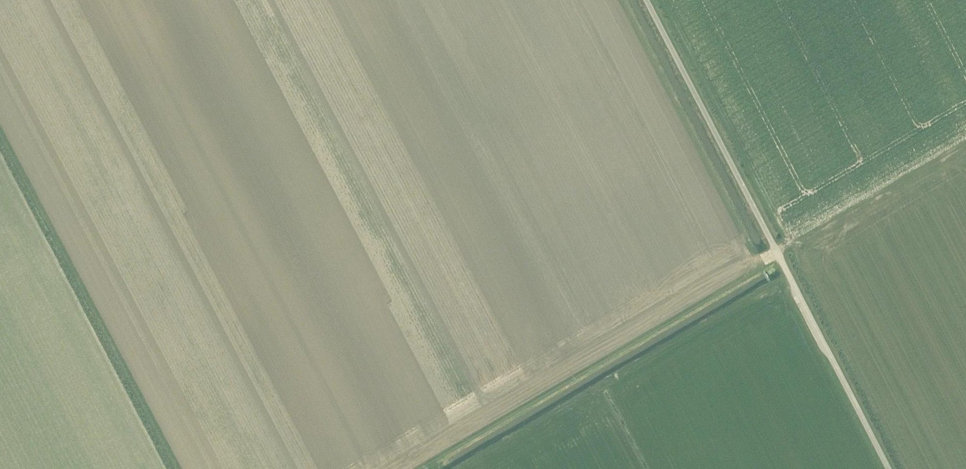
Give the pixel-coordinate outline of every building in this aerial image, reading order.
[(859,282),(864,279),(859,272),(855,274),(859,282)]
